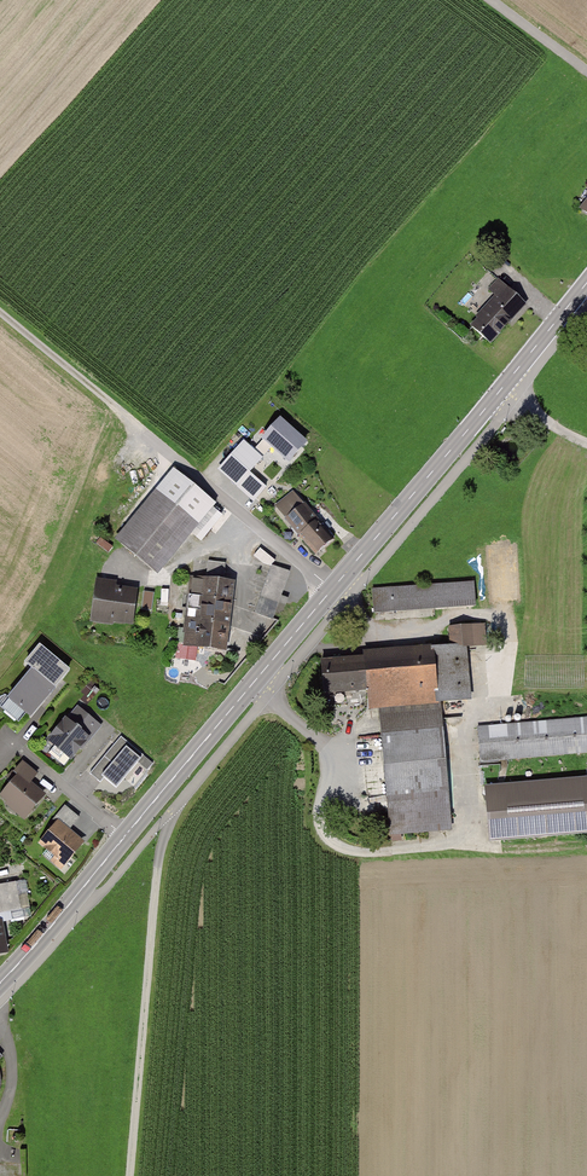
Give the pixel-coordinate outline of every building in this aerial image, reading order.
[(494,344),(528,307),(504,285),(470,322),(494,344)] [(304,443),(280,421),(264,439),(288,461),(304,443)] [(246,444),(223,469),(256,498),(265,488),(249,473),(262,458),(246,444)] [(120,543),(153,569),(206,504),(173,477),(120,543)] [(277,507),(316,553),(333,539),(295,493),(277,507)] [(225,649),(233,582),(223,580),(225,563),(208,561),(206,578),(192,576),(185,631),(179,631),(178,643),(225,649)] [(290,570),(271,564),(255,612),(273,618),(290,570)] [(109,583),(98,581),(92,620),(113,623),(113,620),(130,622),(135,592),(108,588),(109,583)] [(472,582),(373,589),(375,613),(395,611),(395,608),(475,603),(473,582),(472,582)] [(152,610),(154,592),(144,590),(142,609),(152,610)] [(482,624),(451,627),(453,647),(463,646),(484,644),(482,624)] [(68,669),(39,644),(26,659),(55,684),(68,669)] [(431,653),(321,663),(323,692),(367,688),(368,708),(379,707),(436,702),(468,699),(463,646),(453,647),(431,649),(431,653)] [(29,715),(55,684),(33,665),(6,696),(29,715)] [(447,826),(436,702),(379,707),(390,831),(447,826)] [(47,740),(72,762),(103,726),(78,704),(47,740)] [(477,724),(480,761),(586,753),(586,716),(477,724)] [(144,754),(121,736),(90,773),(100,781),(104,777),(116,787),(144,754)] [(147,770),(153,763),(143,755),(138,762),(147,770)] [(37,773),(22,760),(15,768),(31,781),(37,773)] [(0,794),(0,799),(23,819),(45,795),(19,772),(0,794)] [(482,786),(487,840),(586,831),(586,777),(482,786)] [(80,817),(64,805),(55,816),(71,828),(80,817)] [(88,845),(59,819),(38,842),(67,868),(88,845)] [(0,884),(0,913),(21,909),(16,881),(0,884)]
